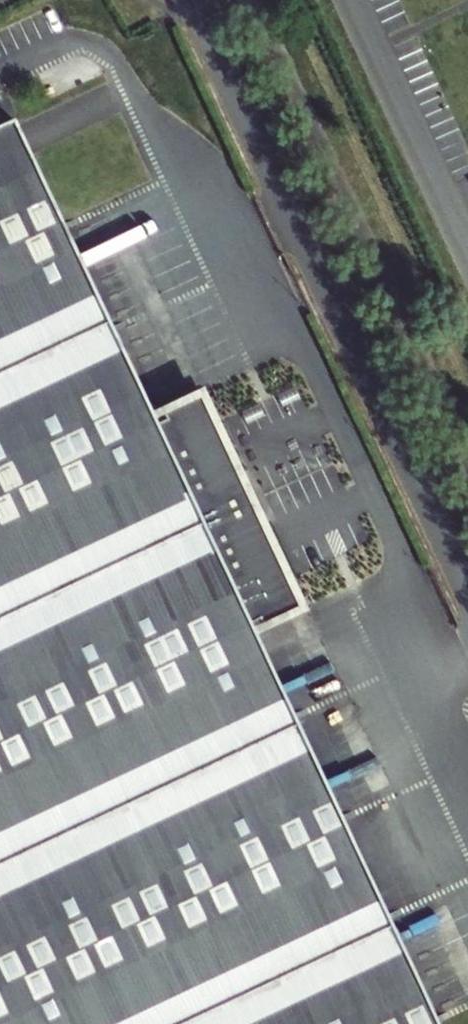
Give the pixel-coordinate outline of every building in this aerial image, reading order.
[(13,119),(0,125),(0,1023),(437,1023),(255,634),(304,611),(203,395),(153,419),(13,119)]
